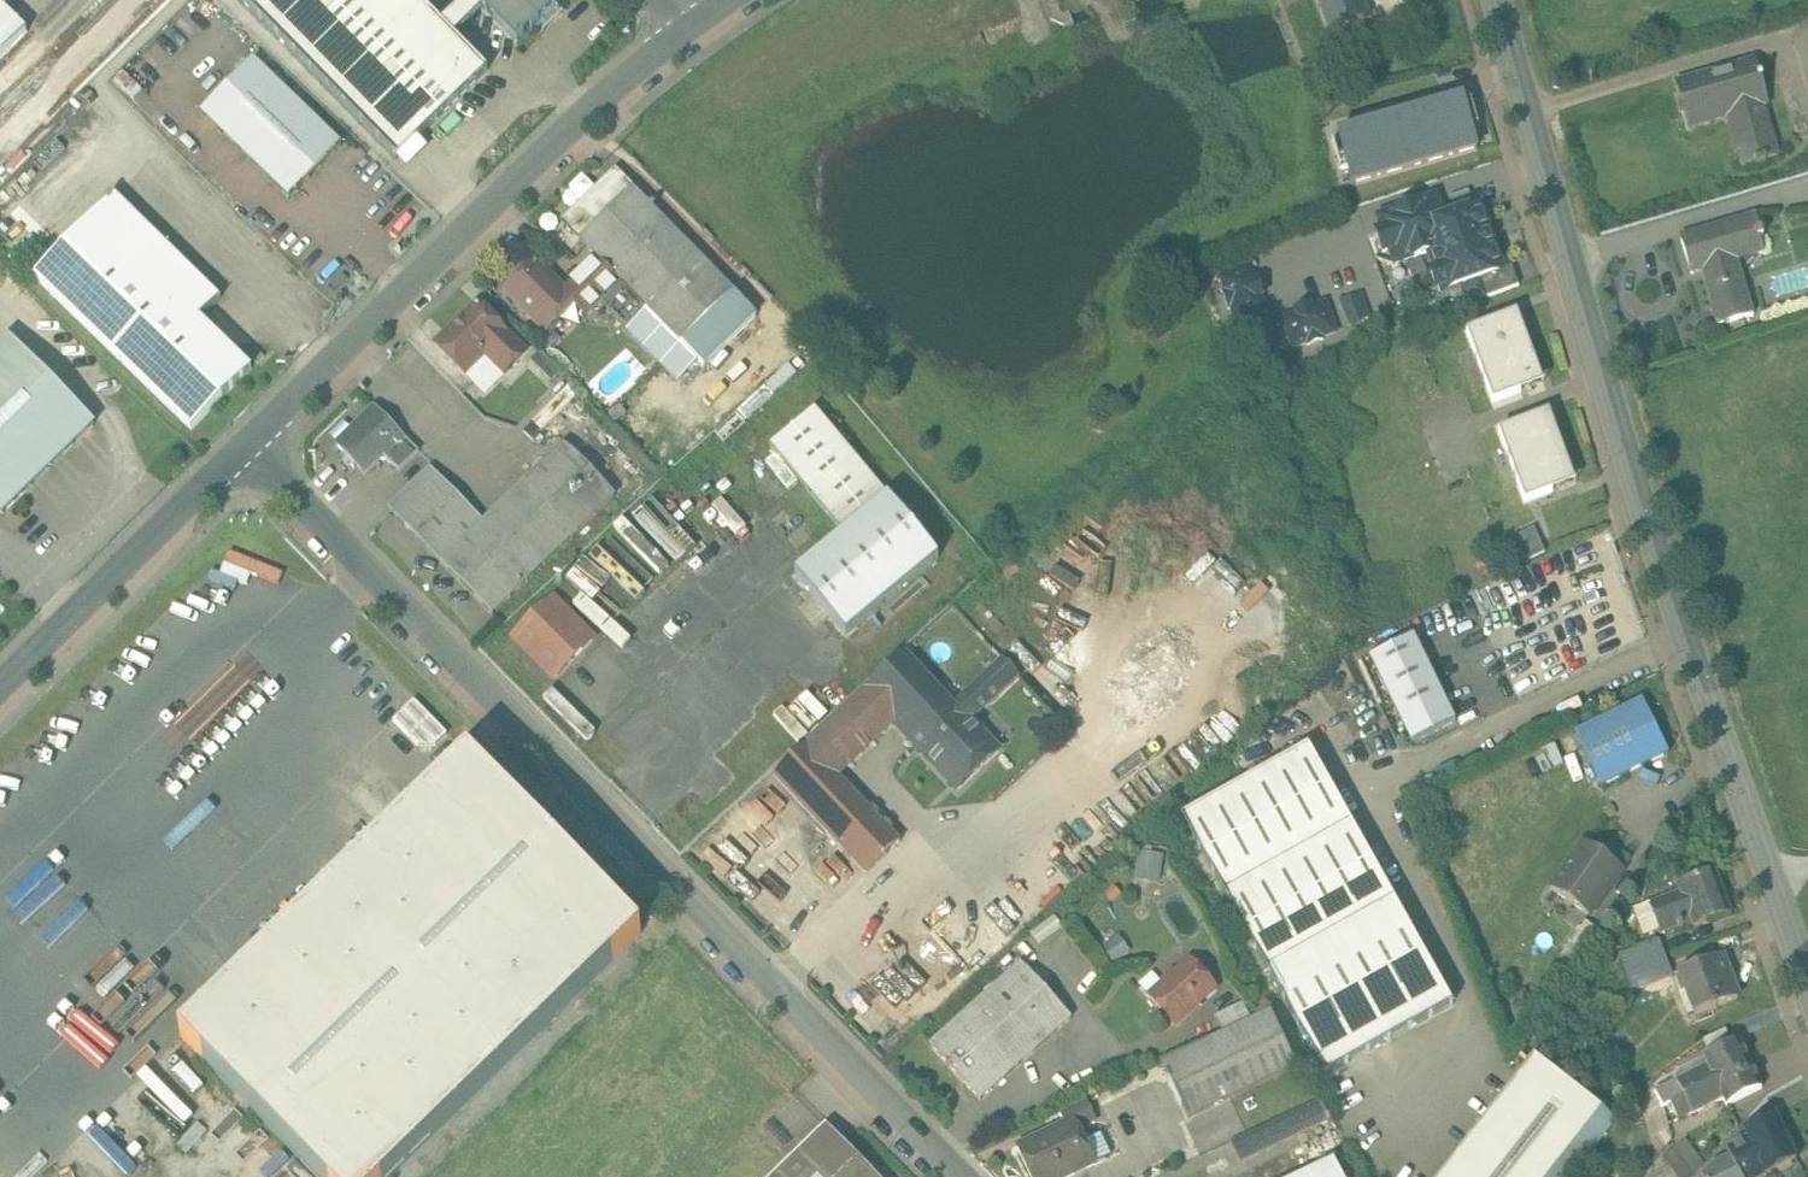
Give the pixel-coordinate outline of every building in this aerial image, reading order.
[(245,2),(398,159),(489,70),(420,0),(246,0),(245,2)] [(518,43),(561,0),(476,0),(518,43)] [(1330,34),(1371,18),(1364,0),(1317,0),(1330,34)] [(28,31),(0,4),(0,61),(28,31)] [(342,146),(253,59),(201,113),(290,199),(342,146)] [(1761,78),(1755,59),(1752,60),(1753,63),(1678,84),(1677,83),(1675,83),(1688,128),(1691,128),(1690,125),(1736,112),(1741,132),(1739,132),(1748,163),(1740,165),(1741,168),(1755,164),(1756,166),(1767,162),(1766,160),(1780,156),(1779,153),(1777,154),(1764,106),(1766,105),(1767,108),(1768,107),(1762,84),(1764,84),(1762,78),(1761,78)] [(1464,98),(1339,134),(1353,183),(1478,148),(1464,98)] [(736,292),(621,176),(611,176),(569,217),(568,227),(580,239),(580,240),(599,259),(621,282),(683,344),(736,292)] [(221,299),(116,196),(96,217),(201,319),(221,299)] [(1396,264),(1431,252),(1423,229),(1443,222),(1435,199),(1380,218),(1396,264)] [(1443,222),(1423,229),(1431,252),(1445,291),(1500,271),(1490,243),(1486,244),(1475,211),(1443,222)] [(201,319),(96,217),(36,278),(193,431),(252,370),(201,319)] [(1756,218),(1682,239),(1691,272),(1705,268),(1716,308),(1712,309),(1717,326),(1752,316),(1734,251),(1759,244),(1758,240),(1762,239),(1756,218)] [(599,259),(581,276),(580,276),(565,290),(577,303),(577,304),(587,315),(621,282),(599,259)] [(565,290),(537,261),(506,292),(546,333),(550,329),(555,331),(561,324),(560,319),(577,304),(577,303),(565,290)] [(1250,266),(1224,276),(1224,282),(1226,290),(1224,290),(1224,292),(1229,306),(1232,305),(1237,318),(1265,308),(1260,294),(1263,293),(1258,279),(1255,280),(1250,266)] [(1362,290),(1341,297),(1349,323),(1370,316),(1362,290)] [(1335,330),(1325,301),(1312,306),(1311,304),(1297,309),(1297,311),(1284,316),(1294,345),(1307,340),(1308,343),(1323,337),(1322,335),(1335,330)] [(478,304),(437,344),(466,373),(486,353),(506,373),(526,353),(478,304)] [(1495,320),(1467,330),(1481,365),(1531,347),(1520,318),(1497,326),(1495,320)] [(0,348),(0,511),(3,514),(95,425),(10,338),(0,348)] [(1531,347),(1481,365),(1494,401),(1522,390),(1519,384),(1542,376),(1531,347)] [(375,407),(336,445),(346,455),(345,465),(356,465),(366,475),(384,457),(400,472),(420,453),(375,407)] [(889,498),(815,409),(770,445),(845,535),(889,498)] [(1552,417),(1529,425),(1527,419),(1499,429),(1512,465),(1563,446),(1552,417)] [(615,497),(564,444),(529,478),(581,531),(615,497)] [(1563,446),(1512,465),(1526,500),(1553,490),(1551,484),(1574,475),(1563,446)] [(484,522),(434,471),(391,512),(493,616),(581,531),(529,478),(484,522)] [(715,505),(736,533),(745,526),(724,498),(715,505)] [(845,535),(796,576),(846,636),(939,558),(889,498),(845,535)] [(1546,551),(1534,527),(1522,533),(1533,557),(1546,551)] [(1533,557),(1522,533),(1509,539),(1520,563),(1533,557)] [(555,601),(516,639),(554,678),(593,640),(555,601)] [(1456,721),(1414,634),(1370,656),(1413,742),(1456,721)] [(955,704),(906,652),(865,691),(896,723),(897,723),(924,751),(964,713),(955,704)] [(1004,658),(955,704),(964,713),(971,721),(1020,675),(1004,658)] [(855,670),(811,708),(818,717),(863,679),(855,670)] [(865,691),(809,744),(840,777),(896,723),(865,691)] [(1643,699),(1576,732),(1602,786),(1669,753),(1643,699)] [(964,713),(924,751),(958,788),(998,750),(971,721),(964,713)] [(840,777),(809,744),(775,776),(841,846),(875,814),(840,777)] [(1331,785),(1309,746),(1182,816),(1327,1075),(1453,1004),(1420,944),(1331,785)] [(182,1038),(318,1176),(393,1176),(642,934),(469,757),(182,1038)] [(902,842),(875,814),(841,846),(868,874),(902,842)] [(1623,869),(1585,842),(1552,889),(1590,916),(1623,869)] [(1164,856),(1147,853),(1148,847),(1143,846),(1141,852),(1140,852),(1136,876),(1160,880),(1164,856)] [(1715,871),(1679,885),(1682,893),(1652,904),(1662,931),(1679,924),(1680,927),(1685,925),(1684,923),(1693,919),(1695,927),(1731,913),(1715,871)] [(1597,929),(1586,921),(1570,943),(1570,944),(1581,951),(1597,929)] [(1659,940),(1625,953),(1631,971),(1665,958),(1659,940)] [(1581,951),(1570,944),(1560,957),(1575,968),(1585,954),(1581,951)] [(1718,957),(1679,972),(1686,989),(1691,987),(1700,1011),(1712,1007),(1713,1009),(1719,1006),(1718,1004),(1739,996),(1729,972),(1725,974),(1718,957)] [(1665,958),(1631,971),(1637,989),(1672,977),(1665,958)] [(1177,974),(1171,973),(1165,979),(1165,985),(1151,997),(1174,1023),(1215,987),(1211,983),(1212,981),(1213,974),(1205,965),(1197,964),(1195,966),(1192,961),(1177,974)] [(1021,962),(930,1044),(981,1100),(1072,1018),(1021,962)] [(1243,1003),(1215,1016),(1223,1033),(1251,1020),(1243,1003)] [(1223,1033),(1163,1062),(1189,1117),(1297,1066),(1271,1011),(1223,1033)] [(1739,1041),(1703,1058),(1707,1067),(1677,1081),(1685,1096),(1750,1064),(1739,1041)] [(1440,1176),(1573,1176),(1617,1121),(1534,1057),(1440,1176)] [(1750,1064),(1685,1096),(1694,1114),(1724,1098),(1727,1105),(1762,1088),(1750,1064)] [(1677,1081),(1656,1091),(1663,1107),(1671,1103),(1685,1096),(1677,1081)] [(1694,1114),(1685,1096),(1671,1103),(1684,1129),(1698,1123),(1694,1114)] [(1321,1099),(1231,1142),(1241,1162),(1332,1119),(1321,1099)] [(1096,1119),(1086,1100),(1060,1112),(1066,1124),(1075,1120),(1079,1128),(1096,1119)] [(1653,1114),(1638,1126),(1651,1142),(1667,1128),(1669,1127),(1663,1107),(1653,1114)] [(1776,1113),(1746,1130),(1749,1136),(1727,1147),(1731,1155),(1735,1163),(1787,1135),(1776,1113)] [(1018,1147),(1033,1176),(1066,1176),(1095,1163),(1079,1128),(1075,1120),(1066,1124),(1018,1147)] [(773,1176),(878,1176),(827,1125),(773,1176)] [(1787,1135),(1735,1163),(1738,1170),(1742,1176),(1763,1167),(1766,1174),(1798,1158),(1787,1135)] [(1642,1151),(1632,1138),(1624,1144),(1634,1156),(1642,1151)] [(1674,1150),(1663,1159),(1678,1176),(1694,1176),(1695,1176),(1674,1150)] [(1714,1164),(1720,1176),(1724,1176),(1738,1170),(1735,1163),(1731,1155),(1714,1164)] [(1298,1176),(1343,1176),(1335,1160),(1298,1176)] [(1714,1164),(1704,1176),(1720,1176),(1714,1164)]
